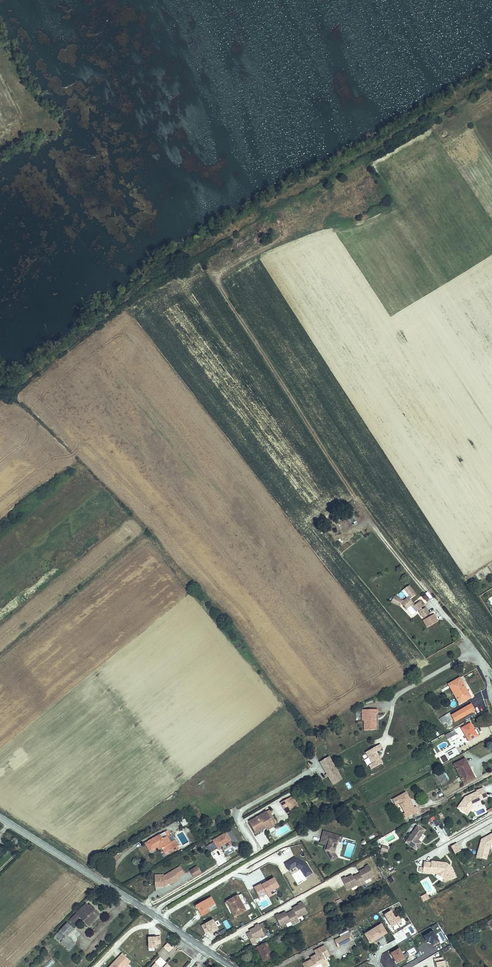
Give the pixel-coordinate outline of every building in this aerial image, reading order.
[(404,589),(409,596),(407,598),(403,601),(399,599),(400,598),(395,596),(394,597),(394,596),(391,602),(399,605),(400,602),(405,607),(404,608),(406,609),(411,605),(416,612),(419,610),(421,608),(423,606),(421,604),(422,604),(419,601),(415,605),(410,599),(416,594),(409,585),(404,589)] [(411,605),(406,609),(412,616),(416,612),(411,605)] [(420,611),(419,612),(424,618),(430,614),(425,607),(422,609),(420,611)] [(438,622),(434,614),(423,620),(427,628),(438,622)] [(466,690),(459,678),(448,684),(460,704),(467,700),(463,692),(466,690)] [(455,722),(475,710),(471,704),(451,715),(455,722)] [(374,720),(373,714),(375,714),(378,714),(377,709),(364,710),(364,720),(364,730),(376,730),(376,720),(374,720)] [(454,727),(450,721),(452,719),(449,713),(443,717),(445,721),(449,728),(450,728),(451,729),(454,727)] [(474,730),(470,723),(468,725),(466,726),(461,728),(469,741),(470,740),(476,737),(478,736),(477,735),(474,730)] [(411,750),(423,743),(419,736),(407,743),(411,750)] [(372,768),(383,762),(377,751),(383,748),(380,742),(363,751),(372,768)] [(449,759),(459,754),(456,748),(446,753),(449,759)] [(340,775),(329,757),(320,762),(327,774),(328,776),(331,781),(340,775)] [(475,778),(470,770),(469,770),(466,765),(468,764),(465,759),(454,764),(464,784),(475,778)] [(447,779),(444,774),(445,774),(442,770),(434,774),(440,784),(447,779)] [(333,784),(342,779),(340,775),(331,781),(333,784)] [(471,805),(487,797),(483,788),(476,791),(476,792),(465,797),(466,798),(465,799),(464,798),(458,807),(467,814),(473,807),(471,805)] [(409,800),(410,800),(406,792),(392,800),(395,805),(399,803),(405,813),(403,814),(406,818),(419,811),(416,806),(414,807),(411,801),(410,802),(409,800)] [(298,807),(292,797),(288,799),(294,809),(298,807)] [(294,809),(288,799),(281,803),(287,814),(294,809)] [(276,823),(268,811),(266,812),(273,824),(276,823)] [(273,824),(266,812),(249,822),(255,832),(265,826),(266,827),(266,828),(273,824)] [(189,824),(185,816),(180,818),(184,827),(189,824)] [(439,825),(434,816),(431,818),(436,827),(439,825)] [(418,840),(425,830),(418,825),(415,830),(411,834),(405,843),(416,850),(421,843),(418,840)] [(218,848),(227,843),(228,844),(231,842),(232,843),(237,841),(231,830),(213,841),(214,842),(218,848)] [(173,848),(167,838),(170,836),(167,831),(149,841),(154,849),(158,847),(161,845),(165,853),(173,849),(173,848)] [(334,852),(338,841),(335,840),(336,835),(323,831),(320,843),(326,845),(325,846),(327,847),(326,850),(328,851),(327,854),(330,859),(336,856),(334,852)] [(264,832),(256,836),(263,846),(270,842),(264,832)] [(491,845),(491,834),(487,837),(486,839),(484,840),(482,839),(481,840),(476,857),(486,859),(490,846),(491,845)] [(178,846),(171,835),(170,836),(167,838),(173,848),(177,846),(178,846)] [(154,849),(149,841),(145,843),(150,851),(154,849)] [(212,855),(220,867),(229,861),(222,849),(217,852),(221,857),(219,858),(215,853),(212,855)] [(312,873),(306,863),(294,857),(284,863),(289,870),(295,866),(300,869),(305,877),(312,873)] [(451,867),(450,867),(448,866),(449,865),(446,863),(431,861),(431,863),(424,862),(423,872),(430,873),(430,872),(440,873),(443,875),(446,882),(453,879),(451,875),(454,874),(451,867)] [(360,873),(362,877),(355,881),(353,877),(352,875),(346,878),(346,877),(342,879),(347,890),(357,885),(358,887),(365,883),(364,881),(374,876),(369,865),(365,867),(365,868),(359,871),(360,873)] [(178,877),(184,874),(180,867),(164,877),(164,878),(155,878),(155,887),(164,887),(164,885),(169,883),(169,884),(170,885),(179,879),(178,877)] [(194,877),(201,873),(197,867),(190,871),(194,877)] [(440,873),(430,872),(430,873),(437,874),(443,879),(445,883),(446,882),(443,875),(440,873)] [(267,893),(275,889),(279,887),(274,878),(262,884),(262,883),(254,887),(260,897),(267,893)] [(269,897),(277,893),(275,889),(267,893),(269,897)] [(246,911),(240,900),(244,898),(241,893),(236,896),(235,894),(231,897),(232,899),(227,902),(230,908),(235,916),(246,911)] [(207,909),(215,904),(211,897),(196,906),(198,909),(201,907),(203,911),(200,912),(202,916),(209,912),(207,909)] [(288,918),(286,913),(285,912),(279,915),(279,914),(275,916),(280,926),(290,922),(292,926),(300,922),(297,918),(307,913),(302,902),(298,904),(298,905),(292,908),(293,910),(295,914),(288,918)] [(99,914),(95,911),(94,912),(86,904),(76,914),(88,925),(99,914)] [(401,922),(398,916),(395,918),(390,911),(384,914),(394,931),(399,928),(397,924),(401,922)] [(218,929),(213,920),(201,926),(205,933),(209,930),(210,933),(218,929)] [(67,936),(74,929),(67,923),(57,934),(60,937),(63,940),(67,936)] [(249,930),(250,932),(250,933),(252,933),(251,935),(252,936),(249,938),(253,946),(257,944),(254,940),(264,935),(259,924),(255,926),(255,927),(249,930)] [(386,934),(381,924),(373,929),(379,940),(383,938),(382,936),(386,934)] [(379,940),(373,929),(365,934),(370,943),(375,941),(376,943),(379,940)] [(440,944),(433,931),(424,936),(427,942),(430,941),(434,948),(440,944)] [(338,947),(352,940),(349,933),(335,941),(338,947)] [(287,939),(284,934),(275,939),(278,944),(287,939)] [(69,949),(74,943),(67,936),(63,940),(62,941),(61,942),(69,949)] [(156,936),(147,936),(147,951),(156,952),(156,936)] [(169,952),(174,947),(174,946),(174,944),(169,941),(164,947),(169,952)] [(273,956),(266,943),(257,947),(264,961),(273,956)] [(322,953),(324,952),(327,950),(325,946),(314,951),(316,955),(313,956),(314,958),(302,964),(304,966),(313,966),(320,963),(322,966),(324,966),(328,965),(322,953)] [(404,959),(399,949),(391,954),(396,963),(404,959)] [(434,958),(435,966),(446,966),(444,957),(434,958)] [(55,963),(51,959),(44,966),(51,966),(55,963)]
